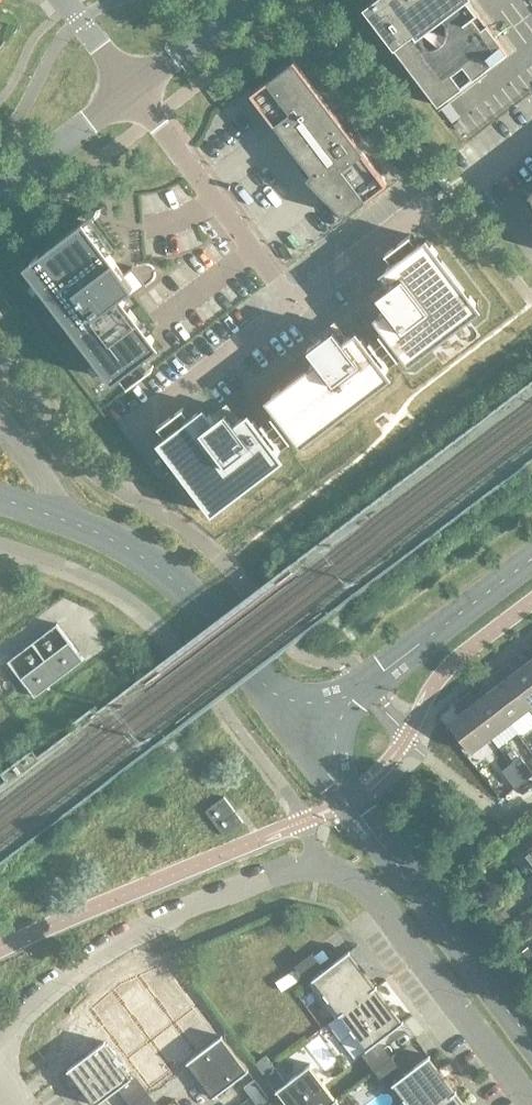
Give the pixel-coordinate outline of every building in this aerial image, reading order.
[(468,0),(372,0),(363,7),(438,105),(508,52),(468,0)] [(386,183),(293,60),(250,93),(312,173),(307,178),(344,215),(386,183)] [(127,383),(128,385),(153,366),(152,364),(152,365),(145,356),(152,351),(152,350),(158,345),(153,339),(154,339),(148,331),(147,331),(124,301),(125,301),(119,293),(129,285),(121,275),(124,273),(107,252),(83,221),(39,254),(39,253),(30,260),(31,260),(25,265),(29,271),(29,272),(35,280),(36,279),(101,366),(100,366),(107,375),(107,374),(112,380),(118,376),(119,376),(121,374),(128,383),(127,383)] [(417,244),(410,234),(385,253),(386,254),(393,262),(379,273),(390,288),(380,296),(388,306),(373,317),(387,336),(384,339),(380,333),(379,334),(375,338),(393,362),(399,358),(397,356),(400,353),(409,364),(481,310),(426,237),(417,244)] [(12,308),(0,293),(0,317),(12,308)] [(307,348),(308,349),(317,360),(265,399),(279,418),(276,421),(272,415),(271,416),(271,417),(266,420),(285,445),(291,440),(289,438),(292,436),(300,447),(392,377),(383,366),(386,364),(388,366),(393,362),(375,338),(371,341),(370,340),(369,341),(373,347),(370,349),(356,330),(341,342),(333,332),(323,339),(322,337),(307,348)] [(183,406),(158,425),(165,435),(156,442),(211,514),(283,459),(275,448),(278,446),(280,448),(285,445),(266,420),(262,423),(262,422),(261,423),(265,429),(262,431),(248,412),(233,424),(225,414),(215,421),(203,406),(189,417),(183,408),(183,406)] [(7,661),(34,696),(84,659),(56,623),(7,661)] [(499,669),(528,707),(531,705),(531,673),(525,663),(515,670),(511,670),(511,668),(507,663),(499,669)] [(528,707),(499,669),(491,675),(495,680),(497,681),(496,685),(487,692),(509,722),(528,707)] [(469,691),(461,697),(491,736),(509,722),(487,692),(477,699),(473,698),(473,697),(469,691)] [(491,736),(461,697),(453,704),(457,709),(459,709),(458,713),(448,721),(471,751),(491,736)] [(511,763),(524,780),(531,774),(531,771),(520,756),(511,763)] [(511,763),(501,770),(515,787),(524,780),(511,763)] [(224,835),(242,821),(243,821),(224,796),(205,810),(224,835)] [(531,866),(531,844),(521,852),(531,866)] [(518,953),(528,966),(531,964),(531,948),(530,945),(518,953)] [(338,1013),(339,1014),(376,986),(375,985),(375,986),(349,952),(350,951),(349,950),(312,978),(313,979),(324,992),(323,993),(328,999),(329,999),(339,1013),(338,1013)] [(128,989),(97,1016),(127,1055),(151,1087),(222,1033),(168,962),(128,989)] [(376,986),(339,1014),(340,1014),(350,1027),(350,1028),(355,1034),(366,1048),(365,1048),(366,1049),(403,1021),(402,1020),(401,1021),(376,987),(376,986)] [(222,1037),(221,1036),(186,1062),(187,1063),(188,1062),(213,1095),(212,1096),(213,1097),(248,1071),(247,1070),(246,1070),(221,1037),(222,1037)] [(79,1083),(94,1103),(93,1104),(94,1104),(131,1077),(131,1076),(130,1076),(120,1063),(115,1056),(114,1056),(104,1042),(105,1042),(104,1041),(67,1069),(68,1070),(68,1069),(79,1083)] [(264,1055),(254,1062),(262,1072),(272,1065),(264,1055)] [(456,1091),(455,1090),(454,1091),(429,1057),(429,1056),(428,1055),(391,1083),(392,1084),(393,1084),(403,1097),(403,1098),(408,1104),(409,1104),(437,1104),(456,1091)] [(275,1090),(276,1091),(277,1090),(288,1104),(328,1104),(337,1098),(336,1097),(335,1098),(310,1065),(311,1064),(310,1063),(275,1090)] [(279,1074),(272,1065),(262,1072),(269,1082),(279,1074)] [(261,1088),(253,1078),(243,1086),(251,1096),(261,1088)] [(261,1088),(251,1096),(258,1104),(259,1104),(268,1098),(261,1088)] [(456,1091),(437,1104),(465,1104),(455,1092),(456,1091)]
